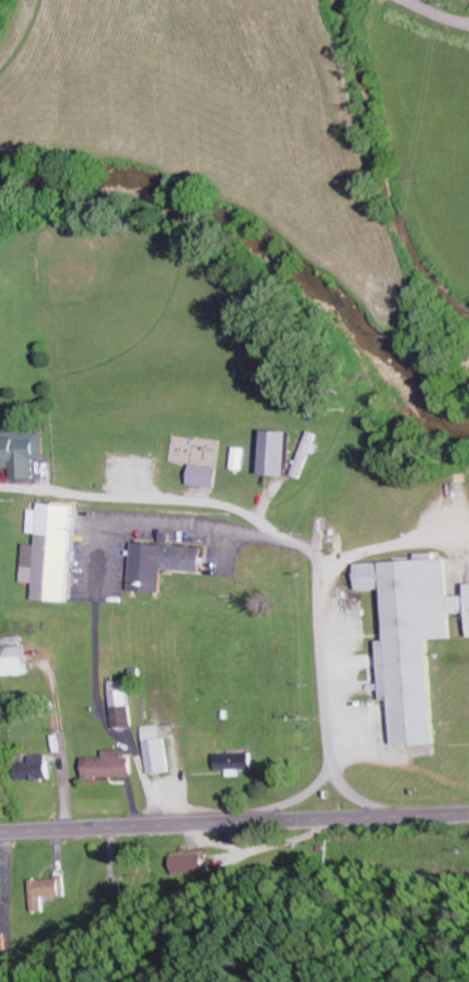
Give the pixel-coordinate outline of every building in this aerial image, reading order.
[(11,467),(11,480),(34,479),(34,458),(43,458),(43,430),(0,431),(0,467),(11,467)] [(265,430),(262,475),(288,477),(291,432),(265,430)] [(294,475),(301,478),(318,435),(310,432),(294,475)] [(217,467),(191,464),(189,484),(215,487),(217,467)] [(70,536),(37,534),(36,567),(22,567),(21,583),(34,583),(33,600),(66,602),(70,536)] [(128,592),(161,595),(163,570),(201,572),(203,548),(132,543),(128,592)] [(466,583),(467,596),(448,596),(446,559),(435,560),(435,559),(357,562),(358,590),(385,589),(387,641),(378,641),(381,701),(390,701),(392,746),(432,744),(428,640),(450,639),(449,613),(468,613),(468,637),(468,583),(466,583)] [(23,637),(0,638),(0,675),(25,674),(23,637)] [(130,726),(125,678),(107,680),(112,728),(130,726)] [(141,726),(146,774),(166,772),(162,724),(141,726)] [(81,758),(81,778),(130,777),(129,757),(121,757),(121,750),(102,750),(102,757),(81,758)] [(15,780),(46,780),(46,755),(28,755),(28,762),(15,762),(15,780)] [(173,874),(208,871),(206,851),(171,854),(173,874)] [(62,896),(62,877),(29,877),(29,911),(40,911),(40,896),(62,896)]
